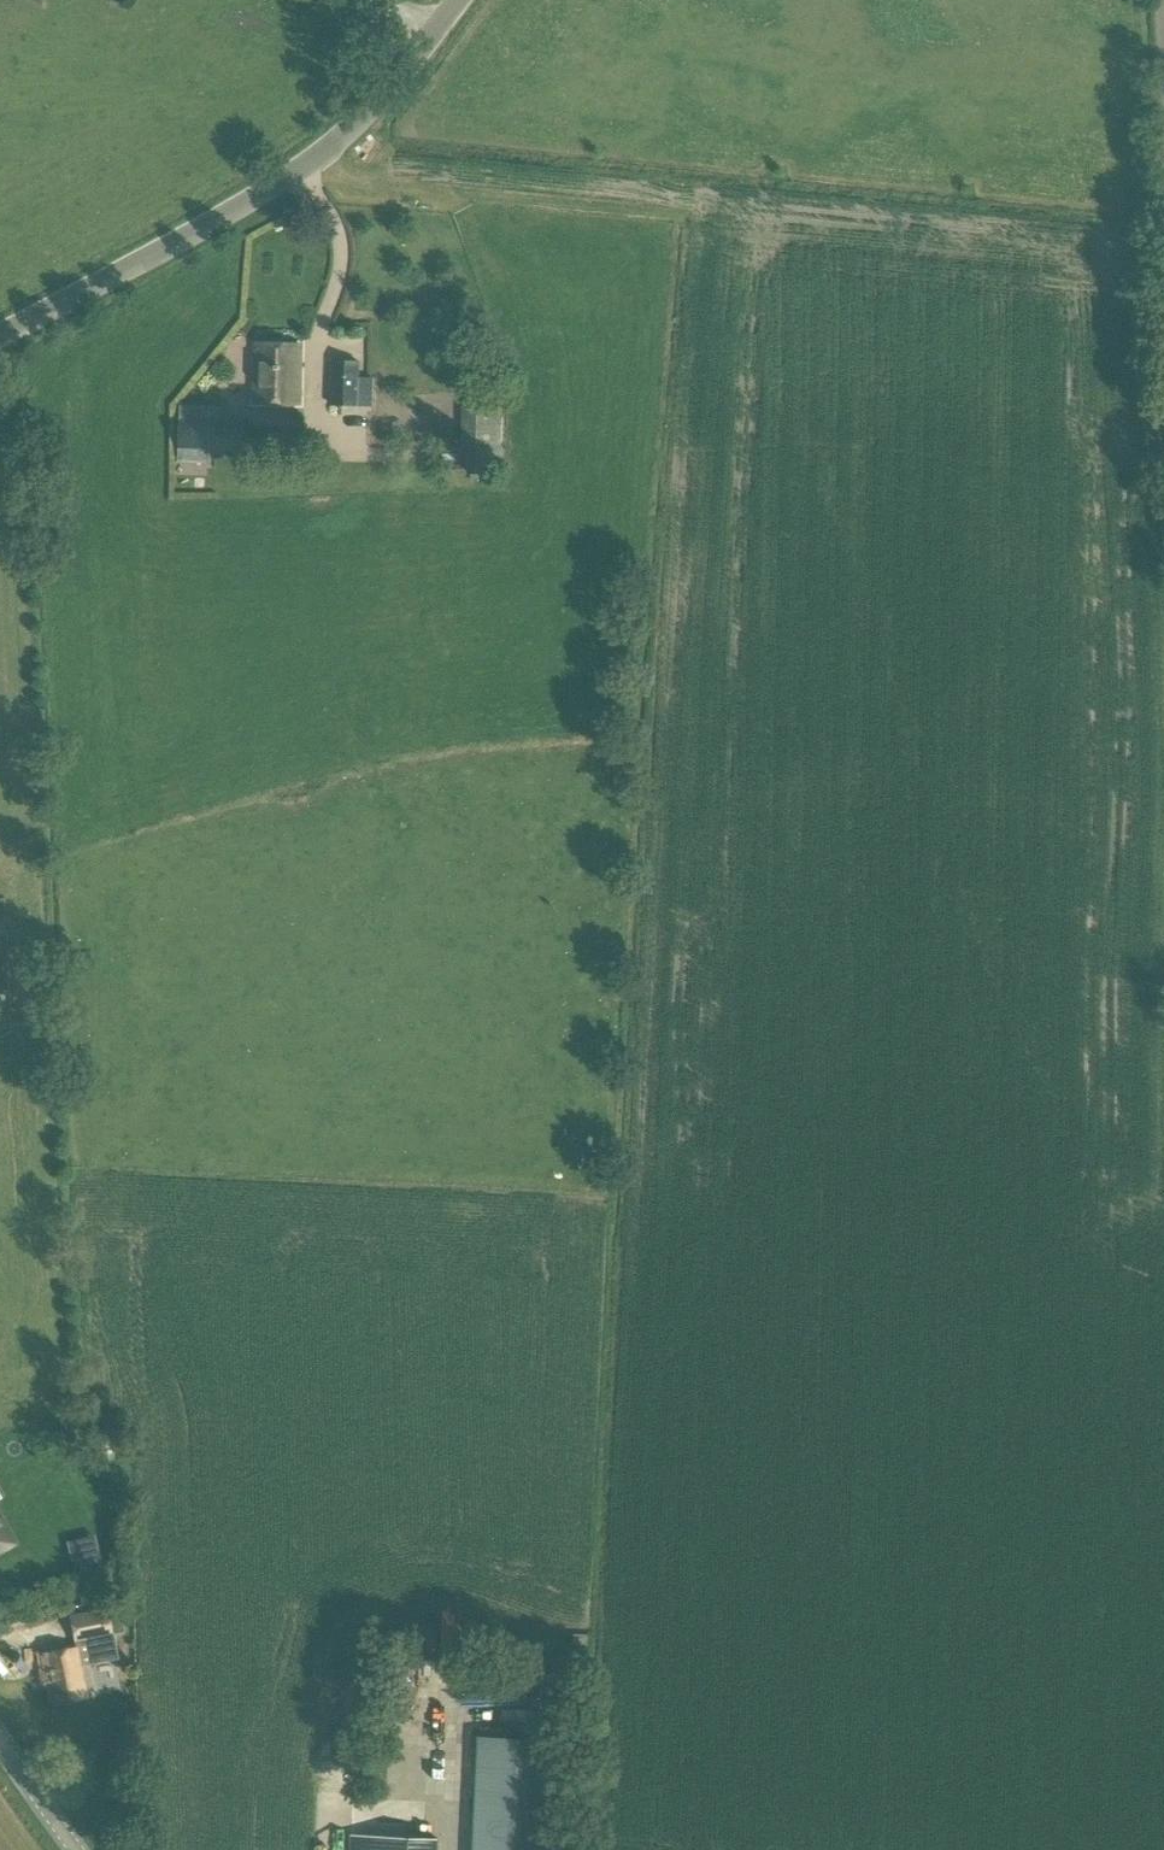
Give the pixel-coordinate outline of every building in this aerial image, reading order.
[(358,203),(379,206),(380,195),(360,192),(358,203)] [(255,341),(254,402),(301,403),(301,342),(255,341)] [(332,360),(331,405),(359,406),(360,361),(332,360)] [(465,404),(464,445),(504,446),(504,405),(465,404)] [(178,407),(177,438),(216,438),(216,406),(178,407)] [(100,1568),(98,1556),(77,1561),(80,1573),(100,1568)] [(77,1647),(41,1654),(51,1702),(86,1695),(86,1691),(101,1688),(95,1660),(117,1656),(112,1632),(122,1630),(118,1606),(107,1608),(105,1602),(70,1608),(77,1647)] [(560,1740),(478,1736),(474,1849),(556,1849),(560,1740)] [(351,1849),(379,1849),(380,1835),(352,1834),(351,1849)] [(379,1849),(437,1849),(438,1838),(380,1835),(379,1849)]
